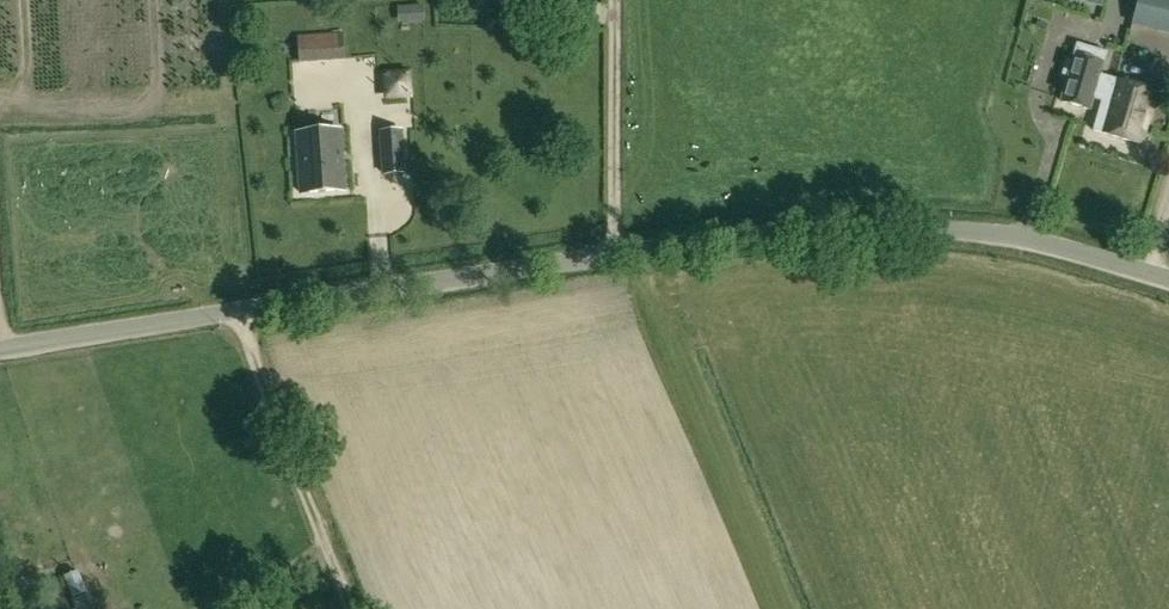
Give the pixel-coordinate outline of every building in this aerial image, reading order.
[(1132,25),(1168,34),(1168,0),(1138,0),(1132,25)] [(422,3),(399,5),(400,20),(423,18),(422,3)] [(297,35),(299,64),(345,60),(342,32),(297,35)] [(396,81),(397,47),(373,47),(372,80),(396,81)] [(1073,77),(1065,103),(1092,111),(1096,99),(1106,102),(1097,130),(1140,143),(1156,93),(1117,81),(1103,77),(1110,55),(1082,47),(1077,63),(1071,62),(1067,76),(1073,77)] [(380,94),(381,117),(396,116),(396,93),(380,94)] [(344,191),(340,131),(297,134),(301,194),(344,191)] [(401,131),(381,132),(384,174),(404,173),(401,131)]
